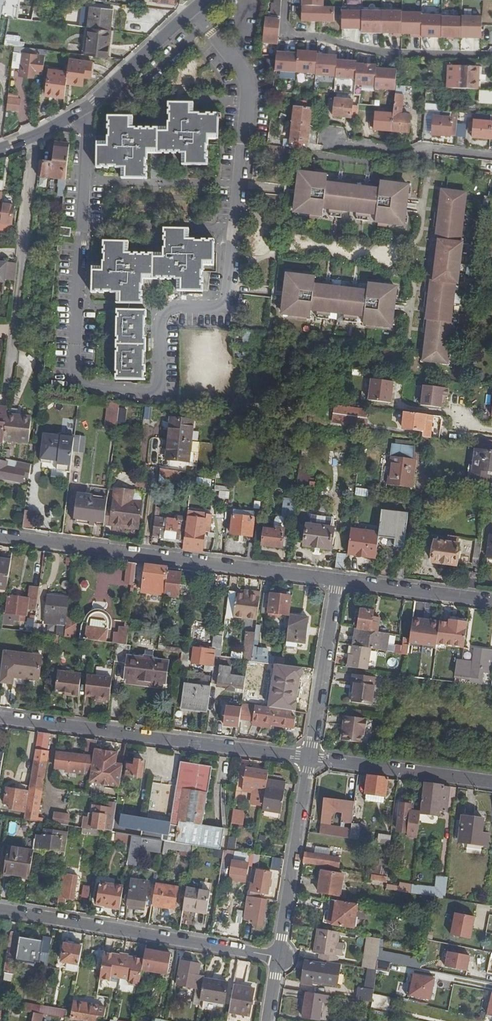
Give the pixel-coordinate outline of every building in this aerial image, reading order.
[(17,19),(19,0),(0,0),(0,17),(17,19)] [(281,0),(271,0),(269,15),(278,17),(281,0)] [(322,7),(301,6),(301,21),(333,22),(334,7),(322,7)] [(112,9),(91,7),(89,17),(88,27),(88,28),(109,30),(112,9)] [(362,12),(341,11),(341,28),(361,29),(361,33),(380,33),(393,34),(393,36),(401,36),(401,34),(413,34),(413,37),(441,38),(441,37),(481,38),(482,17),(461,17),(461,18),(441,18),(441,16),(421,16),(421,13),(401,14),(401,12),(362,11),(362,12)] [(89,17),(82,16),(80,26),(88,27),(89,17)] [(278,40),(280,20),(265,19),(263,39),(278,40)] [(109,30),(88,28),(85,55),(107,58),(111,30),(109,30)] [(45,50),(14,46),(13,53),(23,54),(45,56),(45,50)] [(297,50),(277,49),(276,67),(296,68),(317,69),(316,70),(336,72),(336,74),(356,74),(355,85),(375,86),(374,89),(395,91),(396,67),(376,66),(376,62),(356,61),(356,58),(337,58),(337,53),(317,52),(317,48),(297,47),(297,50)] [(45,56),(23,54),(22,62),(25,62),(23,76),(33,77),(34,73),(42,74),(45,56)] [(67,73),(49,71),(46,94),(64,96),(66,82),(82,84),(83,76),(89,77),(91,62),(69,59),(67,73)] [(478,67),(458,66),(449,65),(448,88),(457,89),(477,90),(478,67)] [(405,86),(397,86),(395,96),(404,96),(405,86)] [(479,90),(479,100),(491,101),(491,91),(479,90)] [(351,94),(336,93),(333,116),(351,118),(351,117),(357,118),(359,106),(352,105),(353,101),(350,101),(351,94)] [(395,100),(394,100),(393,108),(402,108),(404,96),(395,96),(395,100)] [(18,98),(8,97),(6,110),(18,111),(20,99),(18,98)] [(294,107),(292,124),(309,126),(311,108),(309,108),(310,102),(296,100),(296,107),(294,107)] [(134,116),(129,116),(113,115),(109,115),(109,121),(111,121),(110,124),(109,124),(108,128),(110,128),(110,133),(108,133),(108,142),(100,141),(99,166),(103,166),(103,164),(106,165),(106,166),(108,167),(111,167),(111,165),(118,165),(117,167),(122,167),(122,178),(147,179),(147,174),(146,174),(146,170),(148,171),(148,166),(146,166),(146,159),(148,159),(148,152),(170,153),(170,152),(173,152),(173,153),(177,153),(177,152),(181,152),(180,154),(184,154),(183,163),(208,164),(209,157),(207,157),(207,155),(209,155),(209,151),(207,151),(208,144),(209,144),(210,136),(218,136),(219,120),(222,121),(222,116),(219,116),(214,116),(214,117),(210,117),(211,115),(206,115),(206,117),(199,117),(199,115),(193,115),(193,104),(168,103),(168,108),(171,108),(171,111),(168,111),(168,116),(170,116),(170,122),(168,122),(167,129),(147,128),(147,130),(144,130),(144,128),(140,128),(140,130),(136,129),(137,127),(133,127),(134,116)] [(393,114),(391,131),(408,133),(410,115),(401,115),(402,108),(393,108),(393,114)] [(393,114),(389,113),(377,113),(376,113),(376,116),(371,116),(370,125),(375,125),(374,130),(391,131),(393,114)] [(450,136),(456,136),(457,124),(451,123),(451,119),(434,117),(432,135),(450,136)] [(472,138),(490,139),(491,122),(474,120),(474,122),(469,122),(469,131),(473,131),(472,138)] [(290,146),(290,147),(305,149),(306,143),(308,143),(309,126),(292,124),(290,140),(290,146)] [(457,124),(456,136),(465,137),(466,125),(457,124)] [(54,164),(40,162),(38,177),(59,179),(58,187),(65,188),(71,133),(63,132),(62,144),(56,144),(54,164)] [(402,224),(405,203),(407,185),(380,182),(379,189),(326,182),(327,175),(299,172),(295,211),(322,215),(323,207),(331,208),(330,216),(341,217),(342,209),(358,211),(357,219),(367,220),(368,213),(376,213),(375,221),(402,224)] [(457,282),(458,275),(460,255),(461,243),(459,243),(465,193),(440,189),(437,207),(440,207),(439,213),(434,212),(433,227),(438,228),(437,233),(432,233),(430,247),(437,248),(437,251),(437,254),(429,253),(428,267),(435,268),(434,273),(427,272),(426,287),(430,288),(430,293),(425,292),(423,307),(427,308),(427,313),(425,313),(423,327),(427,328),(427,333),(424,333),(423,347),(425,348),(424,353),(422,353),(421,361),(447,363),(452,323),(450,323),(455,282),(457,282)] [(0,223),(12,224),(14,206),(1,205),(2,194),(0,194),(0,223)] [(62,227),(61,236),(71,237),(72,228),(62,227)] [(103,268),(97,268),(93,268),(93,293),(97,293),(98,291),(101,291),(101,293),(105,294),(105,292),(112,292),(112,294),(118,294),(118,303),(142,304),(142,299),(140,299),(140,295),(143,295),(143,291),(141,291),(141,284),(143,284),(143,279),(146,279),(164,280),(164,278),(168,278),(168,280),(171,280),(171,278),(175,278),(175,280),(178,280),(178,290),(203,291),(204,285),(202,285),(202,282),(204,282),(204,278),(202,278),(202,271),(204,271),(205,266),(215,266),(216,241),(211,240),(211,242),(208,242),(208,240),(203,240),(203,242),(197,241),(197,240),(190,239),(191,229),(165,228),(165,234),(166,234),(166,237),(165,237),(165,241),(166,241),(166,248),(164,248),(164,255),(142,254),(142,255),(139,255),(139,253),(135,253),(135,255),(132,255),(132,253),(129,253),(130,243),(104,242),(104,247),(106,247),(106,251),(104,251),(104,255),(105,255),(105,262),(103,262),(103,268)] [(314,285),(314,284),(315,278),(288,275),(283,314),(310,318),(311,310),(319,311),(318,318),(329,320),(330,312),(346,314),(345,322),(355,323),(356,316),(364,317),(363,324),(390,328),(394,295),(395,287),(368,284),(367,292),(314,285)] [(115,379),(135,380),(145,380),(145,379),(143,379),(143,373),(145,373),(145,366),(143,366),(144,352),(145,352),(146,339),(144,339),(145,318),(147,318),(147,311),(142,311),(118,310),(118,315),(119,315),(119,318),(117,318),(117,337),(118,338),(118,341),(116,341),(116,349),(118,349),(118,352),(116,352),(116,372),(117,372),(117,375),(116,375),(115,379)] [(368,401),(391,404),(394,383),(371,380),(368,401)] [(449,390),(423,387),(421,406),(441,409),(442,403),(445,403),(445,397),(448,397),(449,390)] [(120,403),(109,402),(106,428),(117,430),(120,403)] [(354,417),(360,418),(361,410),(329,406),(327,422),(353,425),(354,417)] [(439,440),(441,418),(405,413),(403,429),(423,432),(423,438),(439,440)] [(32,418),(7,416),(4,440),(13,441),(29,443),(32,418)] [(170,429),(169,438),(187,441),(190,420),(174,419),(173,429),(170,429)] [(71,473),(75,436),(63,434),(62,437),(45,434),(42,463),(53,464),(53,459),(59,460),(58,472),(71,473)] [(187,441),(169,438),(168,449),(170,450),(169,459),(185,461),(187,441)] [(393,443),(387,485),(412,489),(416,460),(413,460),(415,447),(411,446),(412,442),(396,440),(396,444),(393,443)] [(200,443),(191,441),(190,452),(199,453),(200,443)] [(476,444),(475,450),(491,452),(491,446),(476,444)] [(475,450),(473,466),(471,480),(487,481),(488,470),(491,471),(491,452),(475,450)] [(24,479),(27,464),(8,460),(7,463),(0,462),(0,479),(5,480),(23,483),(24,479)] [(157,479),(178,480),(179,469),(158,468),(157,479)] [(306,487),(310,471),(298,468),(294,484),(306,487)] [(210,486),(211,479),(194,477),(194,484),(210,486)] [(136,486),(150,488),(151,481),(137,480),(136,486)] [(318,483),(310,482),(309,491),(317,492),(318,483)] [(107,509),(105,525),(113,526),(113,524),(127,525),(127,528),(139,529),(144,494),(116,491),(113,510),(107,509)] [(263,546),(287,549),(289,530),(284,530),(285,522),(283,520),(290,520),(293,499),(284,498),(282,517),(278,516),(276,518),(275,521),(274,529),(277,529),(277,531),(265,530),(263,546)] [(95,527),(97,505),(78,503),(75,524),(95,527)] [(409,514),(382,511),(379,532),(378,545),(405,548),(409,514)] [(183,550),(202,553),(206,528),(207,515),(188,513),(185,538),(184,541),(183,550)] [(305,546),(330,550),(335,518),(311,515),(309,526),(308,526),(305,546)] [(252,537),(255,519),(233,516),(231,535),(252,537)] [(23,529),(30,530),(31,518),(25,517),(23,529)] [(153,537),(184,541),(185,538),(184,538),(186,522),(162,519),(161,526),(154,525),(153,537)] [(367,558),(376,559),(378,545),(379,532),(374,532),(373,534),(369,533),(360,531),(360,532),(356,532),(351,531),(348,555),(356,556),(357,554),(368,556),(367,558)] [(435,541),(432,563),(456,566),(459,544),(435,541)] [(247,559),(254,559),(256,545),(249,544),(247,559)] [(335,570),(346,572),(348,556),(338,555),(335,570)] [(11,561),(0,560),(0,588),(7,589),(11,561)] [(396,578),(404,579),(408,562),(400,561),(396,578)] [(136,564),(128,563),(126,585),(134,585),(136,564)] [(167,568),(146,565),(141,593),(164,596),(165,596),(167,572),(167,568)] [(167,572),(165,596),(178,597),(181,574),(167,572)] [(469,588),(477,589),(479,574),(470,573),(469,588)] [(36,611),(39,588),(30,587),(29,599),(9,596),(5,619),(4,619),(3,625),(13,626),(14,621),(19,622),(20,615),(26,616),(27,610),(36,611)] [(257,620),(260,593),(247,591),(247,594),(243,594),(236,593),(233,617),(257,620)] [(289,616),(291,597),(270,594),(270,595),(264,594),(261,614),(267,615),(267,617),(280,618),(280,615),(289,616)] [(67,618),(69,600),(48,597),(46,614),(58,616),(57,625),(55,636),(58,636),(65,637),(67,618)] [(360,629),(377,632),(379,619),(372,617),(373,612),(360,609),(357,629),(360,629)] [(82,627),(80,639),(92,641),(107,643),(109,626),(108,620),(107,617),(105,614),(102,612),(98,612),(95,613),(92,615),(90,619),(88,623),(88,627),(82,627)] [(58,616),(46,614),(45,624),(57,625),(58,616)] [(309,618),(289,616),(286,645),(297,647),(297,643),(306,644),(309,618)] [(441,622),(413,617),(409,645),(436,648),(437,644),(441,622)] [(33,633),(35,619),(28,618),(27,629),(19,628),(18,631),(33,633)] [(71,619),(67,618),(65,637),(74,638),(76,625),(71,624),(71,619)] [(448,623),(441,622),(437,644),(464,648),(469,621),(449,618),(448,623)] [(129,622),(125,621),(125,627),(126,628),(126,629),(120,628),(119,634),(116,634),(115,644),(117,644),(127,646),(129,622)] [(386,651),(389,634),(377,632),(360,629),(358,638),(360,638),(359,647),(386,651)] [(246,631),(243,661),(248,661),(252,662),(254,648),(255,640),(256,633),(246,631)] [(57,646),(58,636),(55,636),(51,636),(50,646),(57,646)] [(220,658),(223,637),(213,636),(212,650),(215,651),(214,656),(209,655),(210,650),(194,648),(192,663),(213,666),(214,657),(215,657),(220,658)] [(407,654),(409,644),(401,643),(399,653),(407,654)] [(130,646),(127,646),(117,644),(114,662),(127,664),(126,678),(127,679),(162,684),(165,684),(167,663),(156,661),(156,658),(139,655),(138,658),(129,657),(130,646)] [(189,650),(158,645),(158,649),(182,653),(189,654),(189,650)] [(275,664),(284,665),(284,659),(258,655),(258,648),(254,648),(252,662),(255,662),(275,664)] [(474,682),(479,650),(474,649),(472,669),(456,667),(455,676),(461,677),(461,679),(465,680),(465,678),(471,679),(470,682),(474,682)] [(489,651),(479,650),(474,682),(481,683),(483,669),(487,670),(489,651)] [(39,681),(42,657),(5,652),(1,683),(12,684),(13,678),(39,681)] [(234,659),(220,658),(215,657),(213,675),(211,685),(227,687),(227,691),(234,692),(235,686),(244,688),(245,681),(245,679),(234,677),(234,676),(230,676),(231,668),(232,668),(234,659)] [(284,665),(275,664),(268,708),(292,712),(296,711),(303,668),(284,665)] [(56,691),(65,693),(70,693),(70,696),(78,697),(81,674),(58,671),(56,691)] [(353,675),(352,684),(354,684),(353,693),(352,703),(371,705),(375,677),(353,675)] [(98,700),(109,701),(112,679),(87,676),(85,696),(93,697),(99,697),(98,700)] [(162,684),(127,679),(127,684),(162,689),(162,684)] [(183,708),(186,685),(184,685),(181,710),(208,714),(208,711),(183,708)] [(183,708),(208,711),(211,688),(186,685),(183,708)] [(241,708),(240,719),(252,721),(255,705),(242,703),(241,708)] [(291,718),(292,712),(268,708),(257,706),(255,705),(252,721),(252,722),(270,725),(294,729),(295,719),(291,718)] [(225,725),(239,728),(240,719),(241,708),(228,707),(225,725)] [(361,744),(362,736),(363,730),(365,730),(366,730),(367,721),(364,721),(364,720),(345,717),(342,741),(361,744)] [(50,734),(38,732),(29,786),(25,813),(24,820),(38,822),(42,823),(42,819),(38,818),(49,751),(48,751),(50,734)] [(97,740),(86,739),(85,757),(77,756),(77,760),(57,757),(56,768),(66,769),(66,772),(74,773),(74,770),(92,773),(96,751),(97,740)] [(96,751),(92,773),(90,783),(120,787),(124,763),(116,762),(117,754),(96,751)] [(126,776),(142,779),(145,762),(136,760),(135,766),(128,765),(126,776)] [(171,823),(145,818),(141,838),(162,841),(192,846),(198,847),(202,824),(211,767),(181,762),(171,823)] [(213,767),(211,767),(202,824),(208,793),(209,793),(213,767)] [(267,781),(268,774),(245,770),(241,791),(252,792),(252,794),(253,794),(252,803),(263,805),(266,789),(267,781)] [(387,779),(368,776),(364,801),(383,803),(387,779)] [(285,784),(267,781),(266,789),(263,805),(262,811),(280,814),(285,784)] [(324,797),(339,799),(341,783),(326,781),(324,797)] [(442,788),(443,786),(423,783),(420,811),(438,813),(439,812),(446,812),(448,799),(445,799),(446,788),(442,788)] [(25,813),(29,786),(18,784),(17,791),(7,789),(4,805),(10,806),(10,810),(25,813)] [(383,803),(364,801),(363,808),(382,811),(383,803)] [(400,801),(400,804),(411,805),(410,811),(412,812),(414,803),(400,801)] [(85,817),(83,829),(99,832),(100,832),(112,834),(117,804),(109,803),(108,808),(94,806),(92,815),(94,815),(94,818),(85,817)] [(400,804),(395,803),(394,813),(399,813),(397,830),(407,831),(409,818),(410,811),(411,805),(400,804)] [(354,809),(343,807),(341,822),(351,824),(352,823),(354,809)] [(70,824),(72,813),(54,811),(53,821),(70,824)] [(243,826),(245,813),(233,811),(231,824),(243,826)] [(141,838),(145,818),(121,814),(119,827),(141,830),(140,838),(141,838)] [(458,843),(486,847),(487,835),(480,835),(482,820),(461,817),(458,843)] [(362,825),(352,823),(351,824),(351,830),(349,839),(360,841),(362,825)] [(202,824),(198,847),(221,850),(224,829),(202,824)] [(326,836),(327,827),(315,825),(314,834),(326,836)] [(349,839),(351,830),(327,827),(326,836),(349,839)] [(99,832),(83,829),(82,835),(99,838),(99,832)] [(44,838),(36,837),(35,840),(33,852),(43,853),(43,848),(65,852),(68,835),(45,831),(44,838)] [(131,836),(116,834),(115,841),(130,844),(131,836)] [(381,835),(380,844),(390,845),(391,837),(381,835)] [(162,841),(141,838),(140,838),(131,836),(130,844),(127,865),(135,866),(138,849),(160,852),(162,841)] [(4,876),(29,880),(33,852),(35,840),(28,839),(26,851),(9,849),(4,876)] [(330,849),(306,845),(305,853),(329,857),(330,849)] [(249,854),(236,852),(234,862),(233,862),(231,873),(232,873),(231,877),(239,878),(239,874),(246,876),(248,865),(247,864),(249,854)] [(329,857),(305,853),(303,863),(320,865),(338,869),(340,858),(329,857)] [(282,871),(284,858),(274,857),(273,869),(282,871)] [(248,891),(247,897),(263,899),(264,894),(267,894),(271,873),(258,871),(255,884),(251,884),(250,891),(248,891)] [(318,893),(339,896),(343,875),(324,872),(322,883),(320,883),(318,893)] [(62,874),(58,902),(65,904),(66,899),(74,900),(78,876),(62,874)] [(434,898),(445,900),(447,879),(435,878),(434,889),(411,886),(410,894),(434,898)] [(150,884),(132,881),(128,906),(145,909),(150,884)] [(199,890),(186,888),(183,911),(192,912),(192,910),(207,912),(212,884),(200,882),(199,890)] [(82,896),(90,898),(92,886),(84,885),(82,896)] [(120,908),(123,889),(99,885),(96,903),(112,906),(120,908)] [(156,885),(152,905),(162,907),(163,904),(175,906),(178,888),(156,885)] [(410,894),(411,886),(399,885),(399,889),(387,887),(386,890),(410,894)] [(263,921),(266,899),(263,899),(247,897),(243,919),(263,921)] [(358,904),(332,900),(328,924),(354,928),(358,904)] [(446,934),(468,939),(474,917),(451,911),(446,934)] [(245,922),(242,938),(251,941),(255,925),(245,922)] [(314,953),(319,954),(334,957),(336,950),(342,952),(345,939),(338,938),(339,933),(318,930),(314,953)] [(20,937),(21,934),(12,932),(5,973),(13,975),(16,960),(20,937)] [(43,942),(20,937),(16,960),(47,967),(52,939),(44,938),(43,942)] [(373,938),(368,937),(365,960),(370,961),(373,938)] [(378,953),(380,939),(373,938),(370,961),(365,960),(363,968),(369,969),(376,970),(377,961),(378,953)] [(79,965),(83,945),(73,943),(72,946),(65,945),(62,962),(79,965)] [(144,960),(142,969),(167,974),(171,954),(151,950),(150,955),(145,954),(144,960)] [(105,953),(94,951),(93,957),(104,959),(105,953)] [(443,951),(441,968),(466,971),(468,954),(443,951)] [(120,955),(105,953),(104,959),(100,980),(110,982),(111,977),(120,979),(124,959),(120,958),(120,955)] [(421,962),(378,953),(377,961),(394,964),(407,967),(419,969),(421,962)] [(319,954),(318,961),(327,962),(336,964),(337,958),(334,957),(319,954)] [(124,959),(120,979),(130,981),(129,985),(139,987),(142,969),(144,960),(128,957),(128,960),(124,959)] [(204,979),(204,976),(199,975),(200,964),(181,961),(177,983),(198,986),(197,989),(196,994),(201,995),(204,979)] [(337,985),(340,964),(336,964),(327,962),(327,966),(305,962),(303,973),(304,973),(302,984),(309,985),(309,986),(310,986),(311,985),(312,985),(312,981),(337,985)] [(234,982),(236,973),(223,971),(221,980),(234,982)] [(409,972),(404,996),(428,1001),(433,976),(409,972)] [(228,983),(204,979),(201,995),(200,1000),(225,1004),(228,983)] [(234,986),(229,1012),(249,1016),(254,989),(234,986)] [(369,1002),(370,991),(366,990),(359,989),(358,1001),(369,1002)] [(328,996),(306,993),(302,1017),(319,1020),(322,1002),(327,1003),(328,996)] [(104,1017),(105,1009),(97,1008),(97,1007),(75,1002),(72,1018),(88,1020),(94,1020),(95,1016),(104,1017)] [(25,1003),(23,1011),(33,1013),(38,1014),(40,1006),(25,1003)] [(66,1011),(40,1006),(38,1014),(42,1015),(65,1019),(66,1011)]
